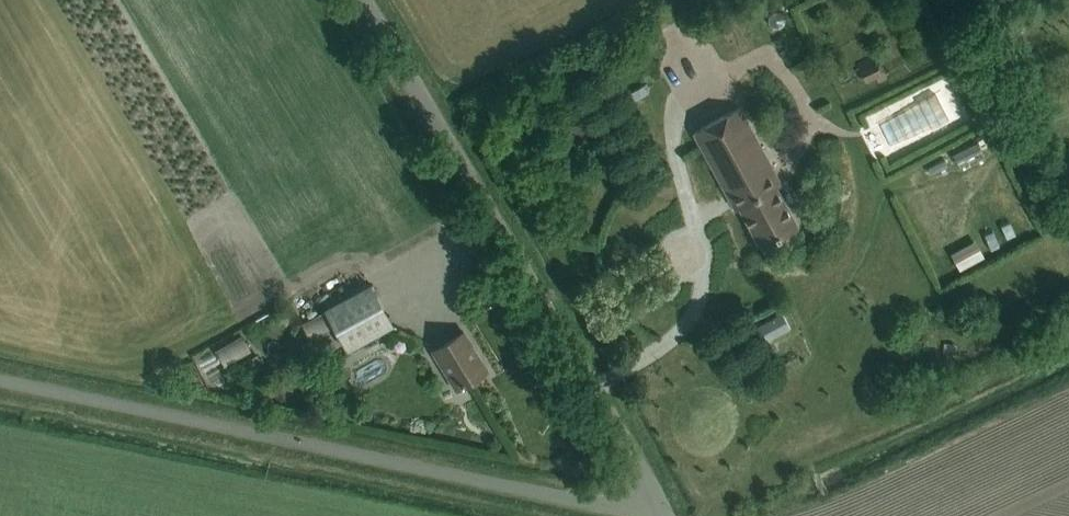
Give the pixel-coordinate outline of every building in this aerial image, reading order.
[(878,52),(894,43),(888,32),(872,40),(878,52)] [(877,52),(856,62),(867,82),(876,78),(879,83),(891,77),(877,52)] [(739,107),(713,121),(694,131),(736,209),(740,207),(761,247),(797,227),(771,178),(776,175),(739,107)] [(976,247),(1000,233),(991,218),(967,232),(976,247)] [(310,338),(334,325),(347,348),(392,324),(371,285),(326,310),(326,311),(302,324),(310,338)] [(760,343),(790,327),(781,312),(751,328),(760,343)] [(254,348),(245,332),(217,348),(226,364),(254,348)] [(471,345),(463,332),(433,350),(457,389),(487,371),(477,354),(476,354),(470,345),(471,345)] [(264,366),(257,354),(248,359),(255,370),(264,366)]
